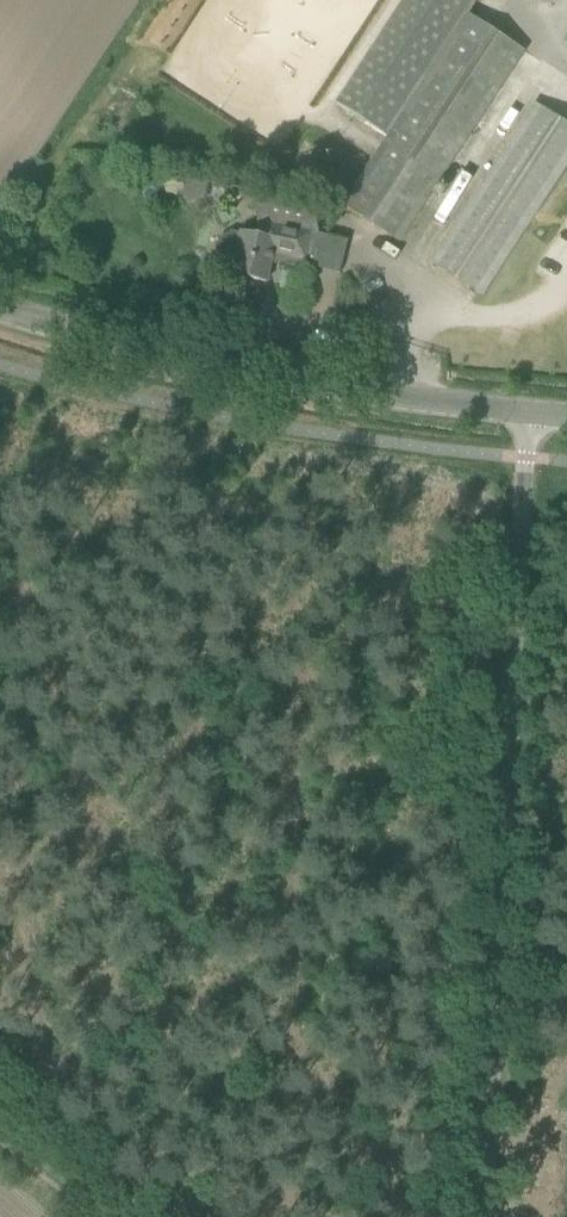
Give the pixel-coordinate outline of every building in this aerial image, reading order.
[(358,185),(344,204),(400,241),(413,221),(525,50),(470,13),(478,0),(403,0),(336,101),(390,136),(358,185)] [(495,274),(566,163),(566,125),(535,104),(432,263),(481,295),(495,274)] [(233,272),(232,274),(267,282),(273,252),(306,260),(311,236),(314,204),(256,191),(253,207),(260,222),(257,234),(242,230),(241,234),(233,232),(220,240),(214,268),(233,272)]
